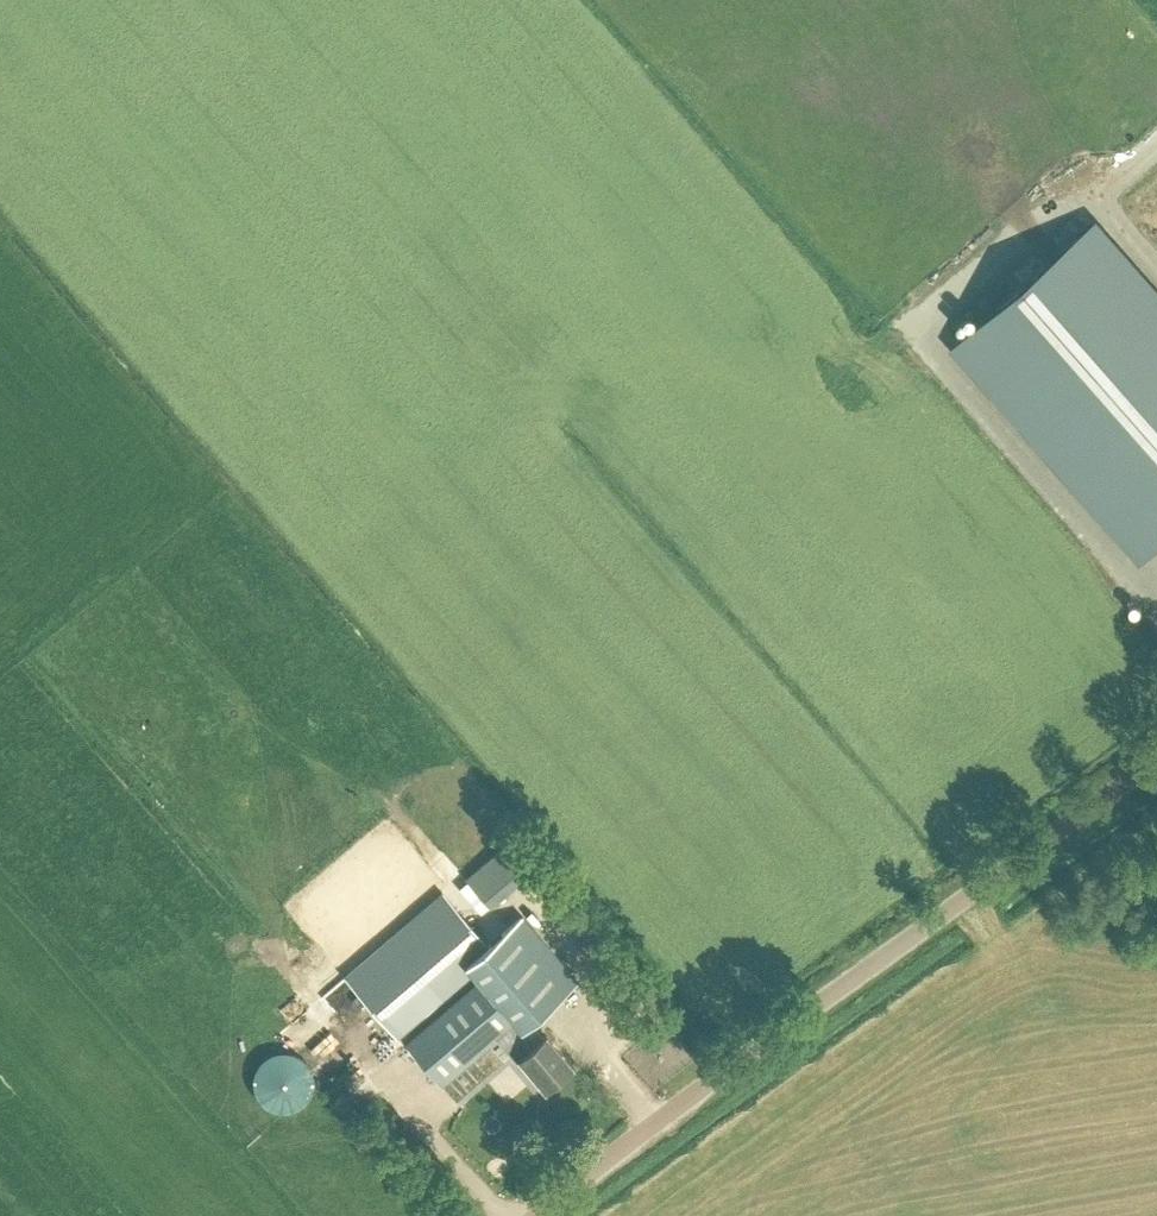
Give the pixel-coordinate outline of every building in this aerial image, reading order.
[(1156,554),(1156,291),(1098,224),(951,354),(1140,569),(1156,554)] [(439,1086),(464,1065),(495,1038),(514,1059),(515,1058),(542,1090),(570,1065),(545,1036),(543,1038),(528,1021),(576,980),(522,917),(488,946),(442,892),(345,975),(397,1035),(471,972),(479,981),(404,1045),(439,1086)] [(706,1032),(693,1039),(701,1053),(714,1045),(706,1032)] [(281,1110),(292,1108),(299,1105),(305,1100),(310,1094),(313,1086),(313,1081),(313,1075),(312,1069),(310,1065),(306,1059),(301,1055),(296,1052),(289,1050),(283,1049),(276,1050),(270,1052),(263,1056),(257,1063),(254,1070),(253,1078),(253,1086),(257,1094),(262,1102),(272,1107),(281,1110)] [(496,1067),(483,1079),(514,1114),(536,1094),(529,1086),(520,1094),(496,1067)]
